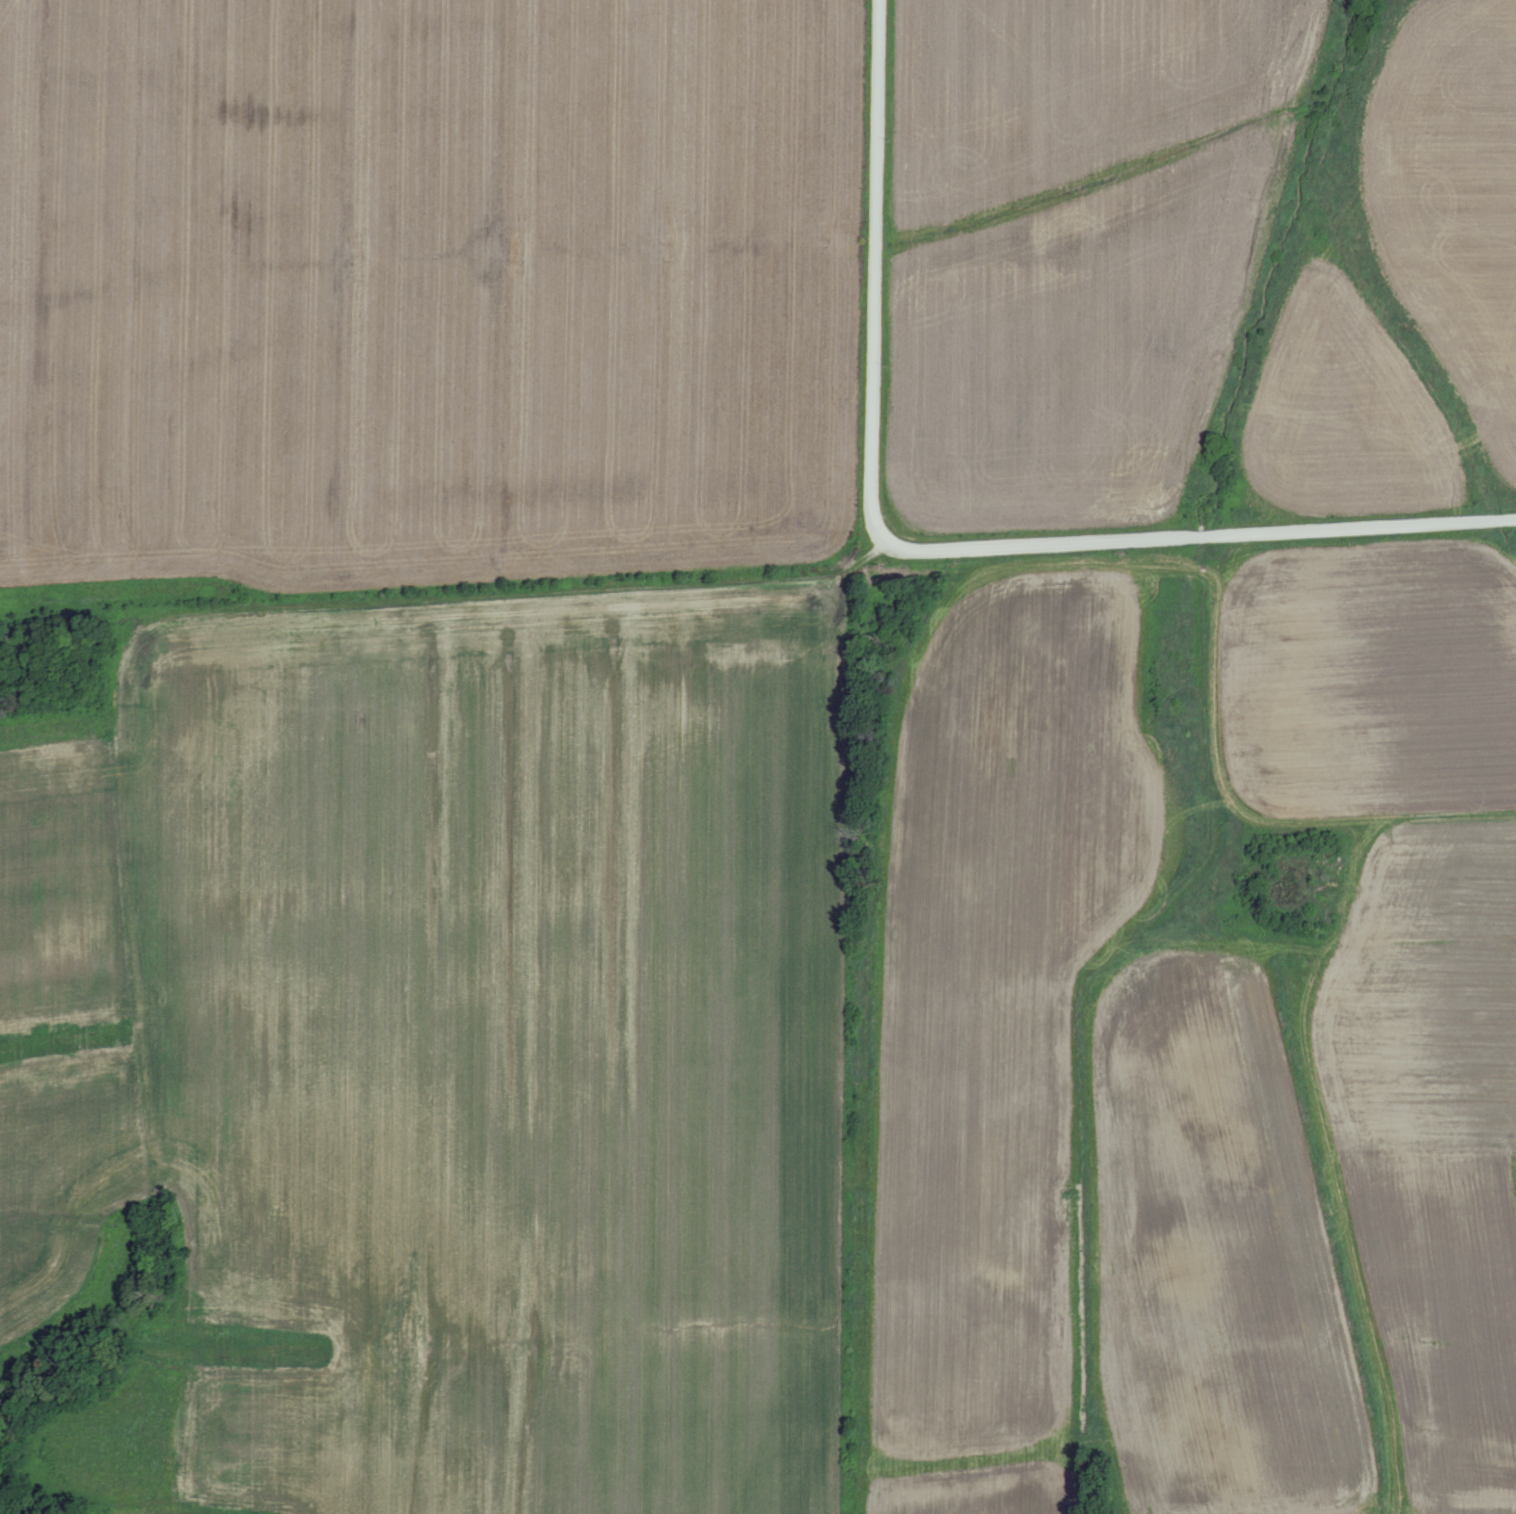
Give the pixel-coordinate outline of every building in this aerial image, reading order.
[(908,601),(895,595),(889,608),(902,615),(908,601)]
